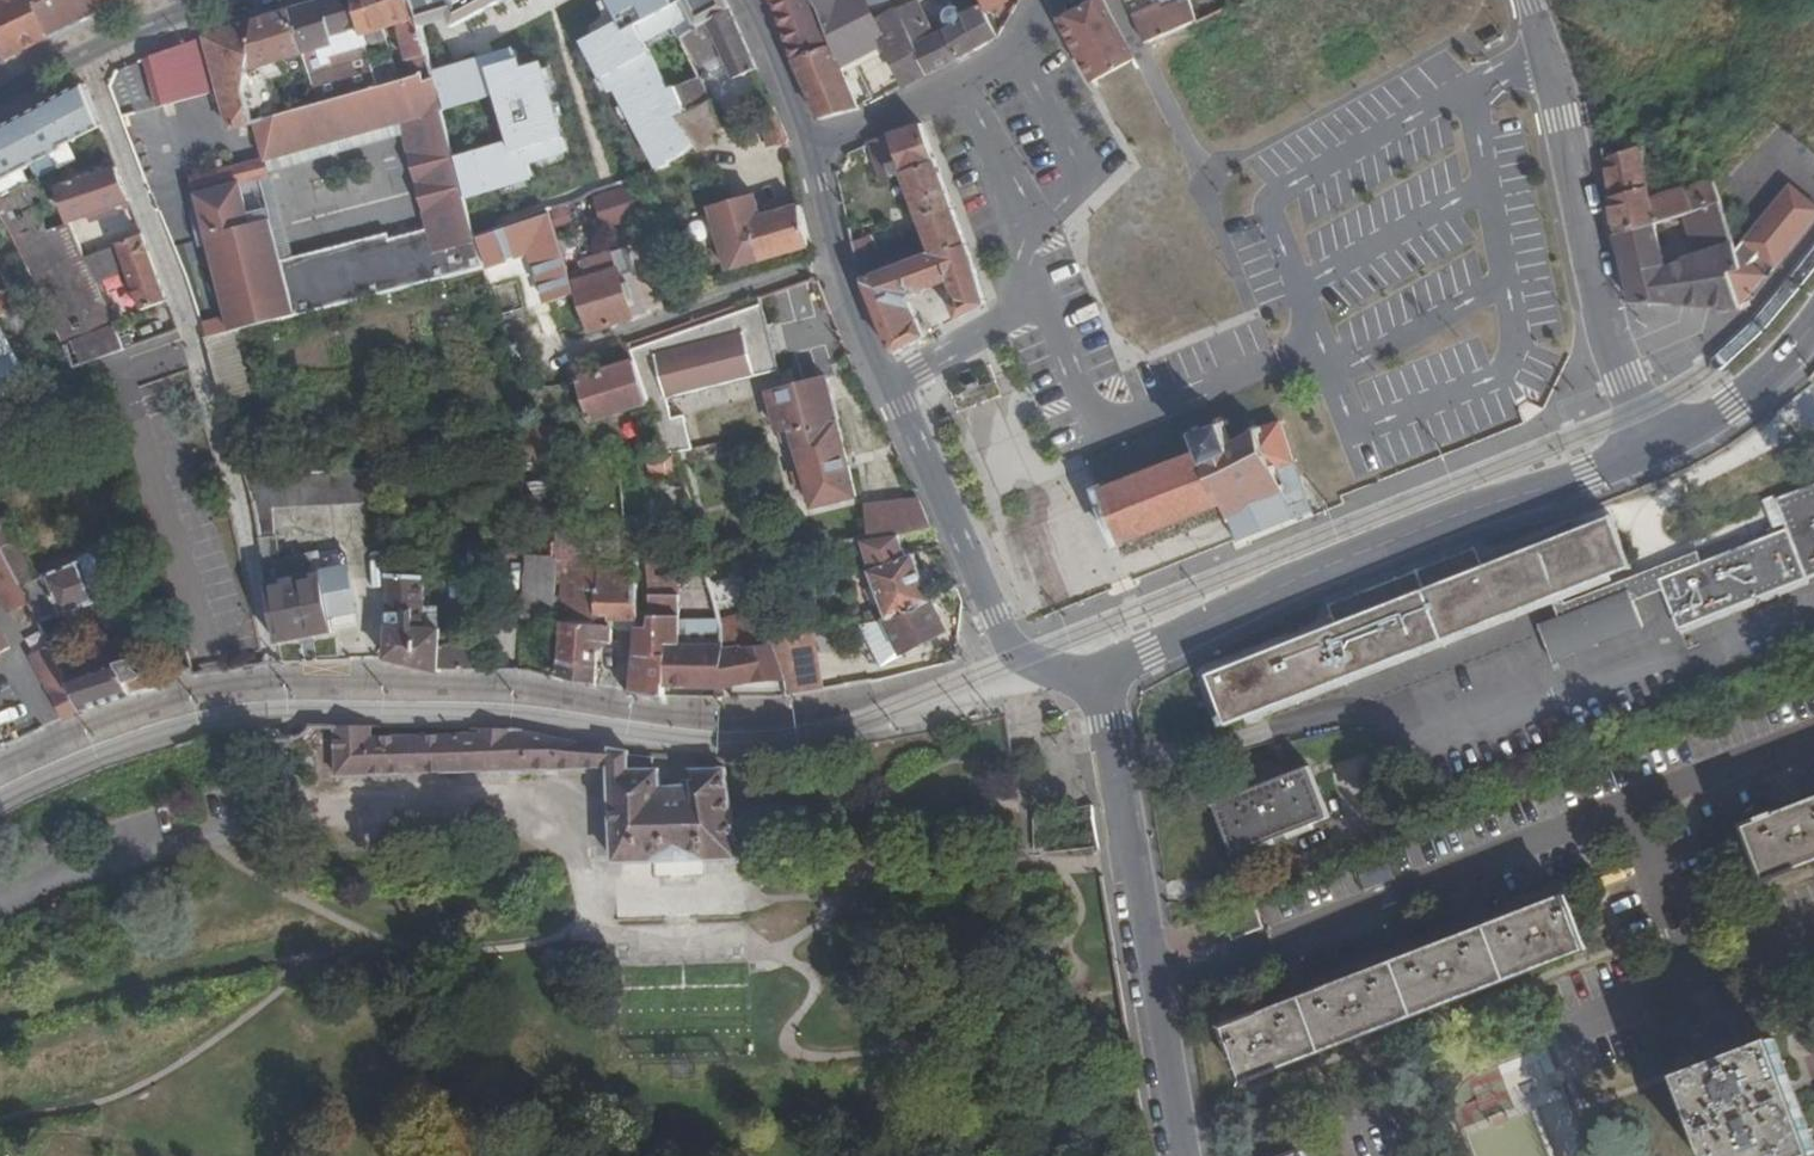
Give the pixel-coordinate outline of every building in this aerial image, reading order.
[(0,3),(0,30),(14,60),(59,36),(42,0),(6,0),(0,3)] [(130,0),(42,0),(59,36),(130,0)] [(295,11),(309,54),(324,104),(386,86),(384,79),(380,67),(377,54),(371,35),(361,0),(330,0),(295,11)] [(371,35),(404,25),(420,76),(427,74),(431,84),(440,82),(436,68),(423,29),(414,0),(361,0),(371,35)] [(423,29),(451,18),(455,29),(511,0),(414,0),(423,29)] [(625,31),(618,20),(580,42),(610,94),(617,93),(657,172),(671,165),(655,129),(663,125),(668,135),(686,127),(682,121),(678,112),(688,108),(681,92),(676,84),(669,87),(664,72),(659,55),(648,41),(672,28),(688,38),(700,32),(682,0),(677,5),(625,31)] [(618,20),(625,31),(677,5),(674,0),(606,0),(618,20)] [(726,0),(674,0),(677,5),(682,0),(700,32),(736,14),(726,0)] [(798,65),(837,46),(823,12),(816,0),(788,0),(779,4),(798,65)] [(900,15),(893,0),(848,0),(864,33),(900,15)] [(900,15),(921,4),(930,0),(893,0),(900,15)] [(985,10),(991,19),(1013,7),(1010,0),(980,0),(985,10)] [(1069,21),(1088,11),(1080,0),(1077,0),(1066,15),(1069,21)] [(1139,64),(1103,0),(1080,0),(1088,11),(1069,21),(1067,33),(1097,85),(1139,64)] [(1211,10),(1199,15),(1203,27),(1234,13),(1231,0),(1208,0),(1211,10)] [(1321,2),(1330,43),(1333,54),(1403,26),(1393,0),(1378,0),(1380,5),(1344,19),(1340,0),(1328,0),(1321,2)] [(973,59),(1001,40),(991,19),(985,10),(967,19),(960,12),(954,12),(947,18),(947,28),(936,34),(921,4),(900,15),(932,78),(973,59)] [(295,11),(260,22),(254,87),(293,76),(288,61),(309,54),(295,11)] [(771,89),(736,14),(700,32),(688,38),(691,43),(697,59),(703,74),(732,62),(740,80),(712,92),(706,80),(681,92),(688,108),(692,116),(717,104),(726,127),(738,118),(760,98),(771,89)] [(908,89),(932,78),(900,15),(864,33),(861,34),(872,58),(890,49),(908,89)] [(211,37),(227,87),(239,129),(261,122),(253,95),(254,87),(260,22),(211,37)] [(1143,31),(1153,48),(1170,41),(1167,32),(1161,22),(1143,31)] [(1167,32),(1170,41),(1178,38),(1174,29),(1167,32)] [(845,70),(872,58),(861,34),(837,46),(798,65),(811,94),(821,114),(824,121),(862,110),(858,100),(845,70)] [(211,37),(150,56),(165,105),(227,87),(211,37)] [(697,59),(691,43),(659,55),(664,72),(697,59)] [(1322,45),(1326,57),(1333,54),(1330,43),(1322,45)] [(516,44),(436,68),(440,82),(448,111),(464,174),(471,197),(536,178),(530,162),(569,151),(542,60),(524,66),(516,44)] [(397,48),(377,54),(380,67),(401,61),(397,48)] [(384,79),(396,75),(402,68),(401,61),(380,67),(384,79)] [(324,104),(261,122),(272,160),(275,160),(408,122),(448,111),(440,82),(431,84),(427,74),(420,76),(398,83),(386,86),(324,104)] [(386,86),(398,83),(396,75),(384,79),(386,86)] [(107,128),(90,85),(0,132),(0,201),(28,254),(54,311),(79,368),(97,361),(130,349),(101,282),(89,256),(69,264),(53,231),(59,229),(47,194),(37,166),(69,150),(70,153),(82,147),(79,140),(107,128)] [(794,141),(771,89),(760,98),(775,147),(794,141)] [(686,127),(699,150),(726,127),(717,104),(692,116),(682,121),(686,127)] [(682,121),(692,116),(688,108),(678,112),(680,117),(681,118),(682,121)] [(464,174),(448,111),(408,122),(411,132),(438,231),(444,253),(481,241),(482,241),(482,238),(471,197),(464,174)] [(741,125),(738,118),(726,127),(729,134),(741,125)] [(411,132),(408,122),(275,160),(278,171),(411,132)] [(655,129),(671,165),(691,156),(699,150),(686,127),(668,135),(663,125),(655,129)] [(929,260),(972,248),(928,127),(878,142),(878,143),(884,183),(908,180),(923,220),(916,223),(920,234),(880,251),(859,260),(869,287),(929,260)] [(121,169),(107,128),(79,140),(82,147),(70,153),(69,150),(37,166),(47,194),(63,189),(121,169)] [(1713,184),(1651,204),(1642,148),(1619,158),(1617,152),(1605,156),(1619,244),(1721,208),(1713,184)] [(278,171),(275,160),(272,160),(198,182),(202,197),(246,185),(279,175),(278,171)] [(134,200),(121,169),(63,189),(75,222),(134,200)] [(635,217),(644,213),(634,182),(608,191),(614,210),(630,205),(635,217)] [(233,335),(238,333),(488,265),(487,260),(486,256),(481,241),(444,253),(438,231),(396,242),(394,235),(289,264),(276,221),(258,227),(246,185),(202,197),(214,241),(232,237),(243,282),(251,280),(260,313),(230,321),(233,335)] [(63,189),(47,194),(59,229),(75,222),(63,189)] [(748,206),(760,201),(759,197),(747,202),(748,206)] [(815,247),(805,206),(765,220),(760,201),(748,206),(747,202),(714,212),(734,274),(815,247)] [(1731,281),(1743,275),(1721,208),(1619,244),(1633,311),(1738,311),(1731,281)] [(553,211),(519,223),(482,238),(482,241),(481,241),(486,256),(487,260),(560,234),(553,211)] [(75,222),(59,229),(53,231),(69,264),(89,256),(75,222)] [(149,309),(172,300),(146,233),(124,242),(89,256),(101,282),(134,270),(149,309)] [(214,241),(230,321),(260,313),(251,280),(243,282),(232,237),(214,241)] [(859,260),(880,251),(876,238),(856,247),(859,260)] [(989,305),(972,248),(929,260),(869,287),(898,359),(929,341),(915,310),(914,299),(948,283),(957,301),(953,304),(961,321),(989,305)] [(592,333),(636,319),(612,253),(585,261),(591,282),(577,286),(592,333)] [(1,318),(23,306),(12,284),(3,288),(0,282),(0,317),(1,318)] [(808,285),(771,296),(779,326),(817,315),(808,285)] [(633,344),(639,361),(652,403),(667,454),(683,454),(698,453),(698,420),(687,424),(681,407),(789,368),(764,298),(633,344)] [(228,317),(207,321),(210,338),(232,333),(228,317)] [(211,340),(228,398),(253,392),(238,333),(233,335),(211,340)] [(652,403),(639,361),(582,380),(596,422),(652,403)] [(832,381),(775,393),(784,435),(798,432),(816,503),(826,508),(861,500),(832,381)] [(1295,527),(1291,517),(1287,507),(1288,506),(1277,475),(1296,469),(1281,428),(1264,435),(1261,428),(1255,430),(1258,437),(1235,444),(1229,429),(1233,428),(1230,422),(1225,425),(1223,419),(1216,421),(1218,427),(1200,434),(1197,428),(1192,430),(1193,435),(1188,437),(1190,445),(1196,442),(1201,457),(1100,493),(1105,510),(1101,512),(1109,536),(1114,535),(1119,549),(1225,511),(1240,550),(1295,527)] [(561,431),(536,438),(542,461),(551,461),(563,461),(563,453),(568,453),(561,431)] [(536,438),(535,436),(521,438),(523,466),(542,465),(542,461),(536,438)] [(667,454),(652,454),(657,475),(688,474),(683,454),(667,454)] [(563,461),(551,461),(552,475),(563,475),(563,461)] [(374,500),(371,465),(249,471),(258,506),(268,576),(281,644),(337,634),(334,616),(357,611),(346,552),(324,557),(323,551),(280,560),(281,504),(374,500)] [(555,482),(535,482),(544,502),(555,501),(555,482)] [(1776,508),(1787,537),(1659,586),(1679,634),(1813,583),(1813,494),(1776,508)] [(555,501),(544,502),(544,521),(556,522),(555,501)] [(906,537),(937,533),(924,505),(872,511),(874,540),(906,537)] [(8,559),(23,586),(24,588),(38,581),(37,578),(9,518),(2,521),(0,518),(0,543),(8,559)] [(576,550),(562,551),(562,559),(562,561),(588,561),(589,550),(589,522),(576,523),(576,550)] [(576,523),(562,522),(562,551),(576,550),(576,523)] [(1368,618),(1344,627),(1211,679),(1225,715),(1218,718),(1222,730),(1230,728),(1232,730),(1634,575),(1613,525),(1484,574),(1459,583),(1451,567),(1361,601),(1368,618)] [(874,540),(866,540),(838,547),(844,565),(876,556),(879,565),(870,569),(892,623),(915,618),(936,605),(916,558),(909,560),(906,537),(874,540)] [(599,540),(599,550),(599,561),(623,560),(623,540),(599,540)] [(599,550),(589,550),(588,561),(599,561),(599,550)] [(83,562),(46,575),(61,616),(98,602),(103,605),(110,604),(113,596),(110,585),(108,586),(102,570),(104,569),(102,558),(92,555),(83,558),(83,562)] [(528,617),(559,619),(562,561),(562,559),(531,557),(528,617)] [(1459,583),(1484,574),(1477,557),(1451,567),(1459,583)] [(8,559),(0,563),(0,589),(3,596),(23,586),(8,559)] [(561,679),(600,684),(604,643),(615,643),(616,628),(605,628),(605,613),(615,614),(615,617),(616,617),(640,617),(639,568),(571,571),(561,679)] [(427,669),(461,677),(461,671),(461,651),(444,651),(445,606),(428,606),(427,576),(390,574),(392,620),(392,661),(427,669)] [(42,623),(61,616),(46,575),(37,578),(38,581),(24,588),(32,603),(42,623)] [(749,606),(745,577),(716,581),(721,611),(749,606)] [(637,691),(670,699),(671,690),(673,648),(685,648),(687,596),(681,596),(681,579),(653,578),(656,632),(642,632),(637,691)] [(10,614),(32,603),(24,588),(23,586),(3,596),(2,597),(10,614)] [(1553,654),(1648,629),(1638,591),(1543,617),(1553,654)] [(1338,610),(1344,627),(1368,618),(1361,601),(1338,610)] [(937,604),(936,605),(915,618),(892,623),(890,623),(907,658),(952,635),(937,604)] [(734,689),(787,682),(773,641),(764,616),(725,625),(728,646),(685,648),(673,648),(671,690),(734,689)] [(12,648),(0,622),(0,654),(12,648)] [(889,667),(907,658),(890,623),(868,626),(889,667)] [(538,647),(557,648),(558,630),(538,628),(538,647)] [(791,698),(823,693),(812,634),(773,641),(787,682),(791,698)] [(87,710),(166,687),(162,675),(154,675),(137,662),(128,636),(61,658),(87,710)] [(69,719),(87,710),(61,658),(55,646),(45,651),(42,645),(34,649),(36,655),(32,657),(34,662),(39,659),(69,719)] [(476,651),(461,651),(461,671),(475,672),(476,651)] [(710,862),(769,861),(769,853),(740,853),(730,772),(698,774),(698,790),(668,792),(666,773),(661,774),(635,774),(636,756),(598,751),(530,735),(486,732),(485,738),(376,741),(375,731),(341,730),(341,780),(613,769),(617,864),(659,863),(659,871),(669,871),(669,880),(700,880),(700,870),(710,870),(710,862)] [(661,774),(662,758),(636,756),(635,774),(661,774)] [(1331,766),(1339,787),(1356,781),(1348,759),(1331,766)] [(1331,824),(1311,773),(1215,810),(1236,860),(1331,824)] [(1749,833),(1768,886),(1813,868),(1813,808),(1749,833)] [(1569,900),(1231,1032),(1250,1082),(1589,950),(1569,900)] [(1777,1042),(1685,1078),(1716,1155),(1813,1155),(1813,1139),(1777,1042)]
